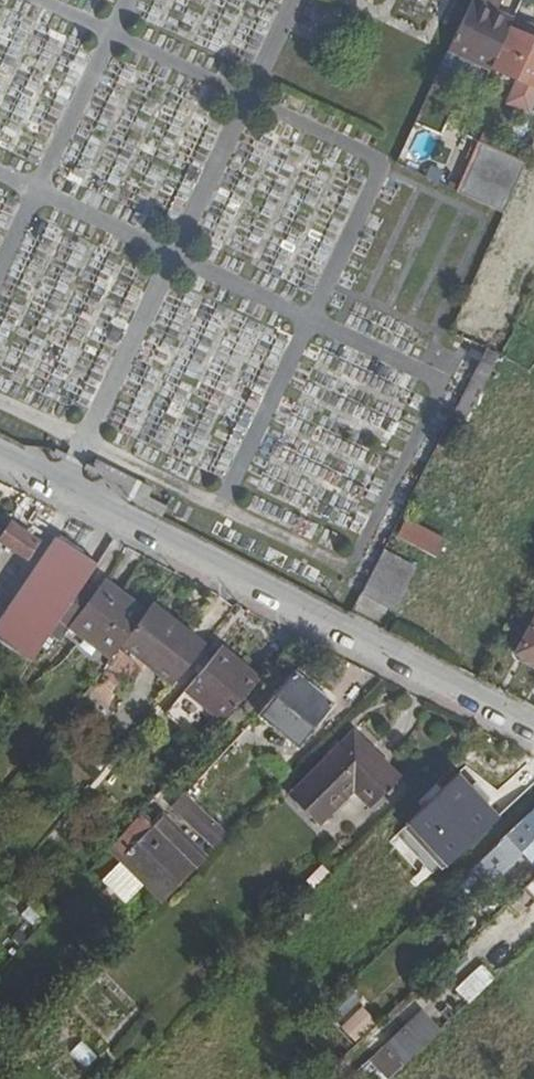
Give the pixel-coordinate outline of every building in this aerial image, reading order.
[(456,48),(485,61),(507,9),(484,0),(478,0),(456,48)] [(514,31),(521,16),(507,9),(485,61),(497,66),(514,31)] [(514,31),(533,40),(533,20),(521,14),(521,16),(514,31)] [(495,72),(533,90),(533,40),(514,31),(497,66),(495,72)] [(513,212),(533,164),(533,161),(488,141),(466,192),(513,212)] [(417,517),(407,536),(446,556),(456,537),(417,517)] [(37,546),(10,527),(0,543),(28,562),(37,546)] [(57,543),(0,627),(0,646),(32,667),(51,638),(80,594),(97,569),(57,543)] [(393,549),(371,591),(403,607),(424,564),(393,549)] [(51,638),(100,672),(142,617),(99,588),(90,600),(80,594),(51,638)] [(205,649),(152,608),(122,649),(172,688),(205,649)] [(526,654),(533,658),(533,638),(526,654)] [(221,725),(258,680),(222,651),(167,717),(187,733),(204,712),(221,725)] [(332,706),(296,675),(259,718),(297,748),(332,706)] [(390,788),(397,781),(352,735),(289,797),(316,825),(356,786),(372,801),(367,807),(370,809),(382,796),(385,797),(391,791),(390,788)] [(94,783),(100,776),(86,764),(81,772),(94,783)] [(432,814),(447,829),(463,845),(492,816),(461,785),(432,814)] [(213,849),(226,836),(185,797),(173,811),(213,849)] [(499,845),(517,864),(527,853),(533,860),(533,812),(499,845)] [(153,829),(141,818),(110,852),(164,904),(206,862),(161,821),(153,829)] [(463,845),(447,829),(438,838),(453,854),(463,845)] [(42,921),(30,910),(22,919),(33,930),(42,921)] [(18,957),(2,965),(18,993),(33,984),(18,957)] [(476,961),(454,991),(471,1004),(493,975),(476,961)] [(362,1004),(339,1024),(353,1041),(377,1020),(362,1004)] [(440,1027),(421,1007),(364,1061),(382,1078),(386,1078),(440,1027)] [(82,1069),(95,1057),(80,1040),(66,1051),(82,1069)]
